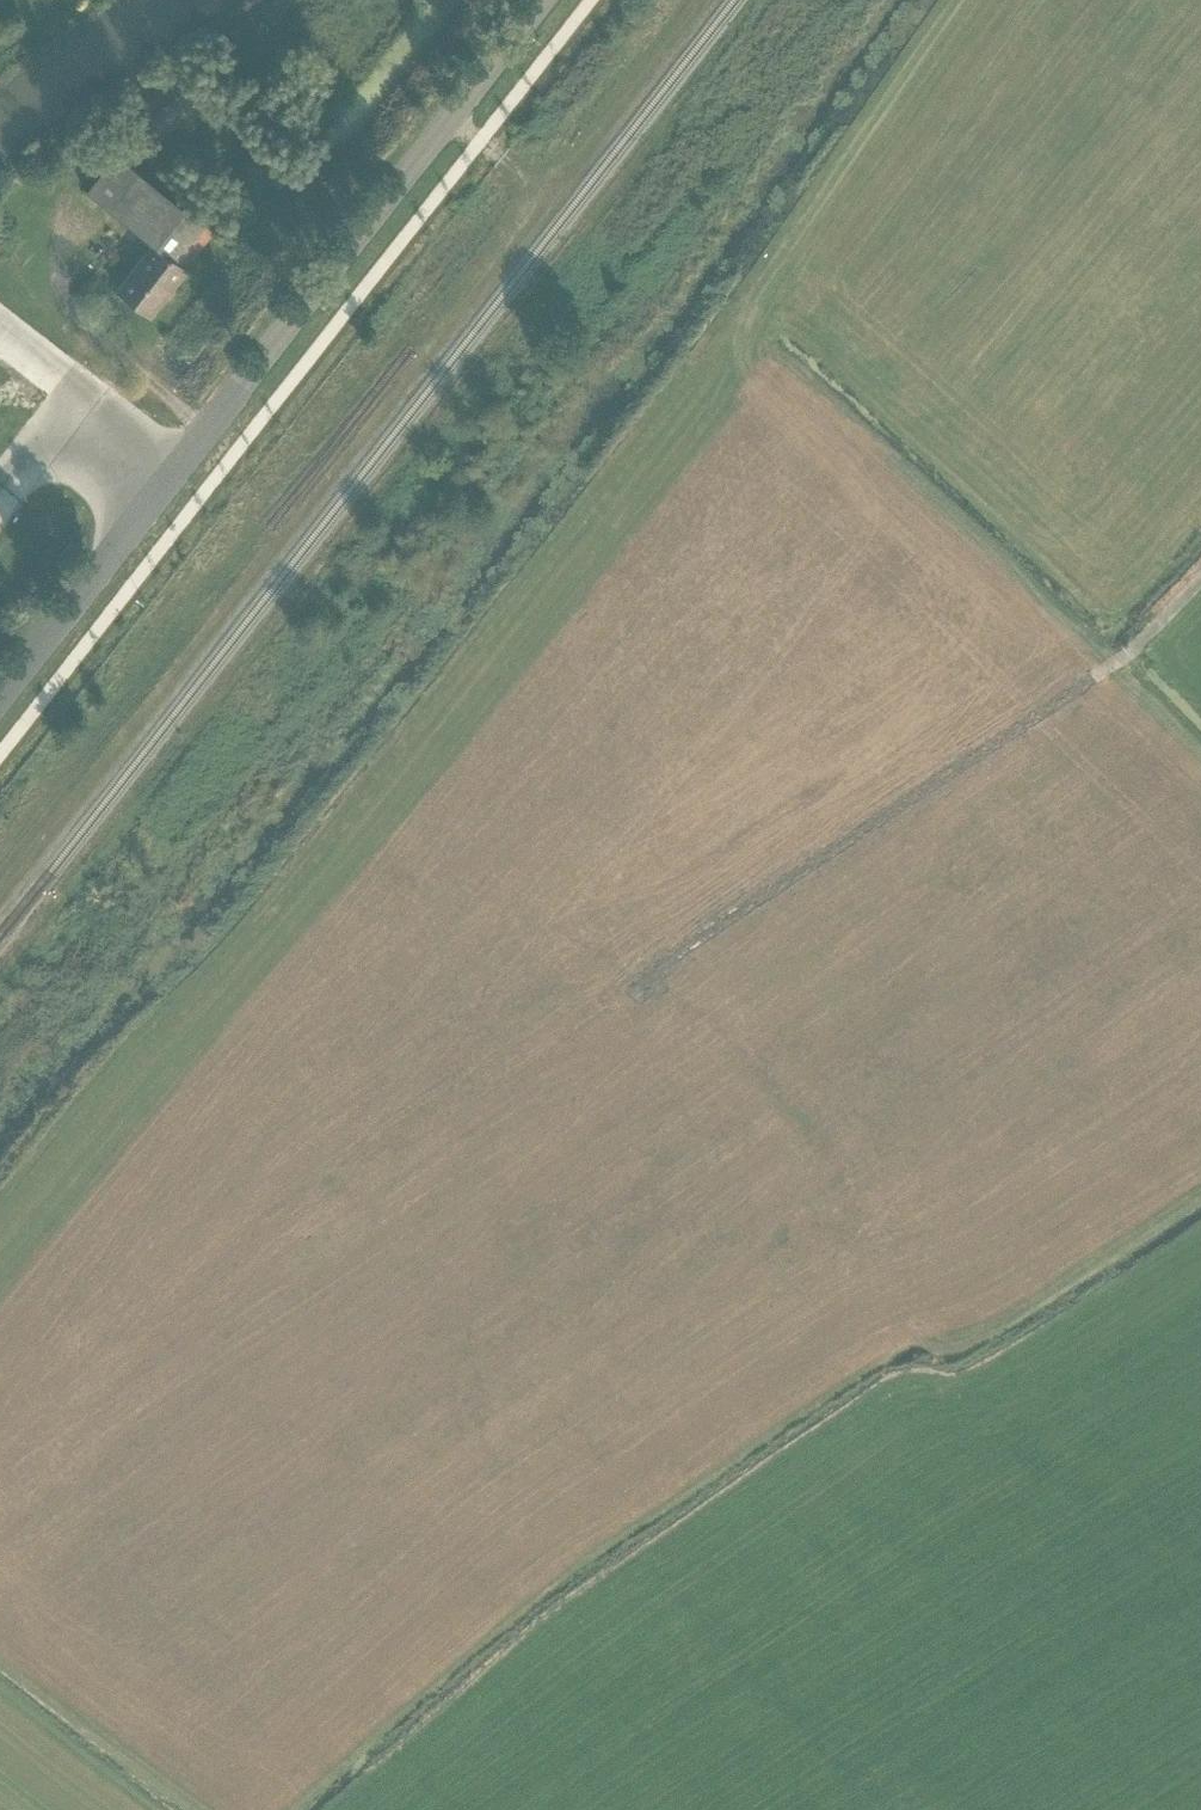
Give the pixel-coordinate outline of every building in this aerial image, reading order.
[(221,221),(203,207),(196,216),(116,154),(87,191),(153,243),(117,288),(152,315),(187,270),(184,268),(221,221)]
